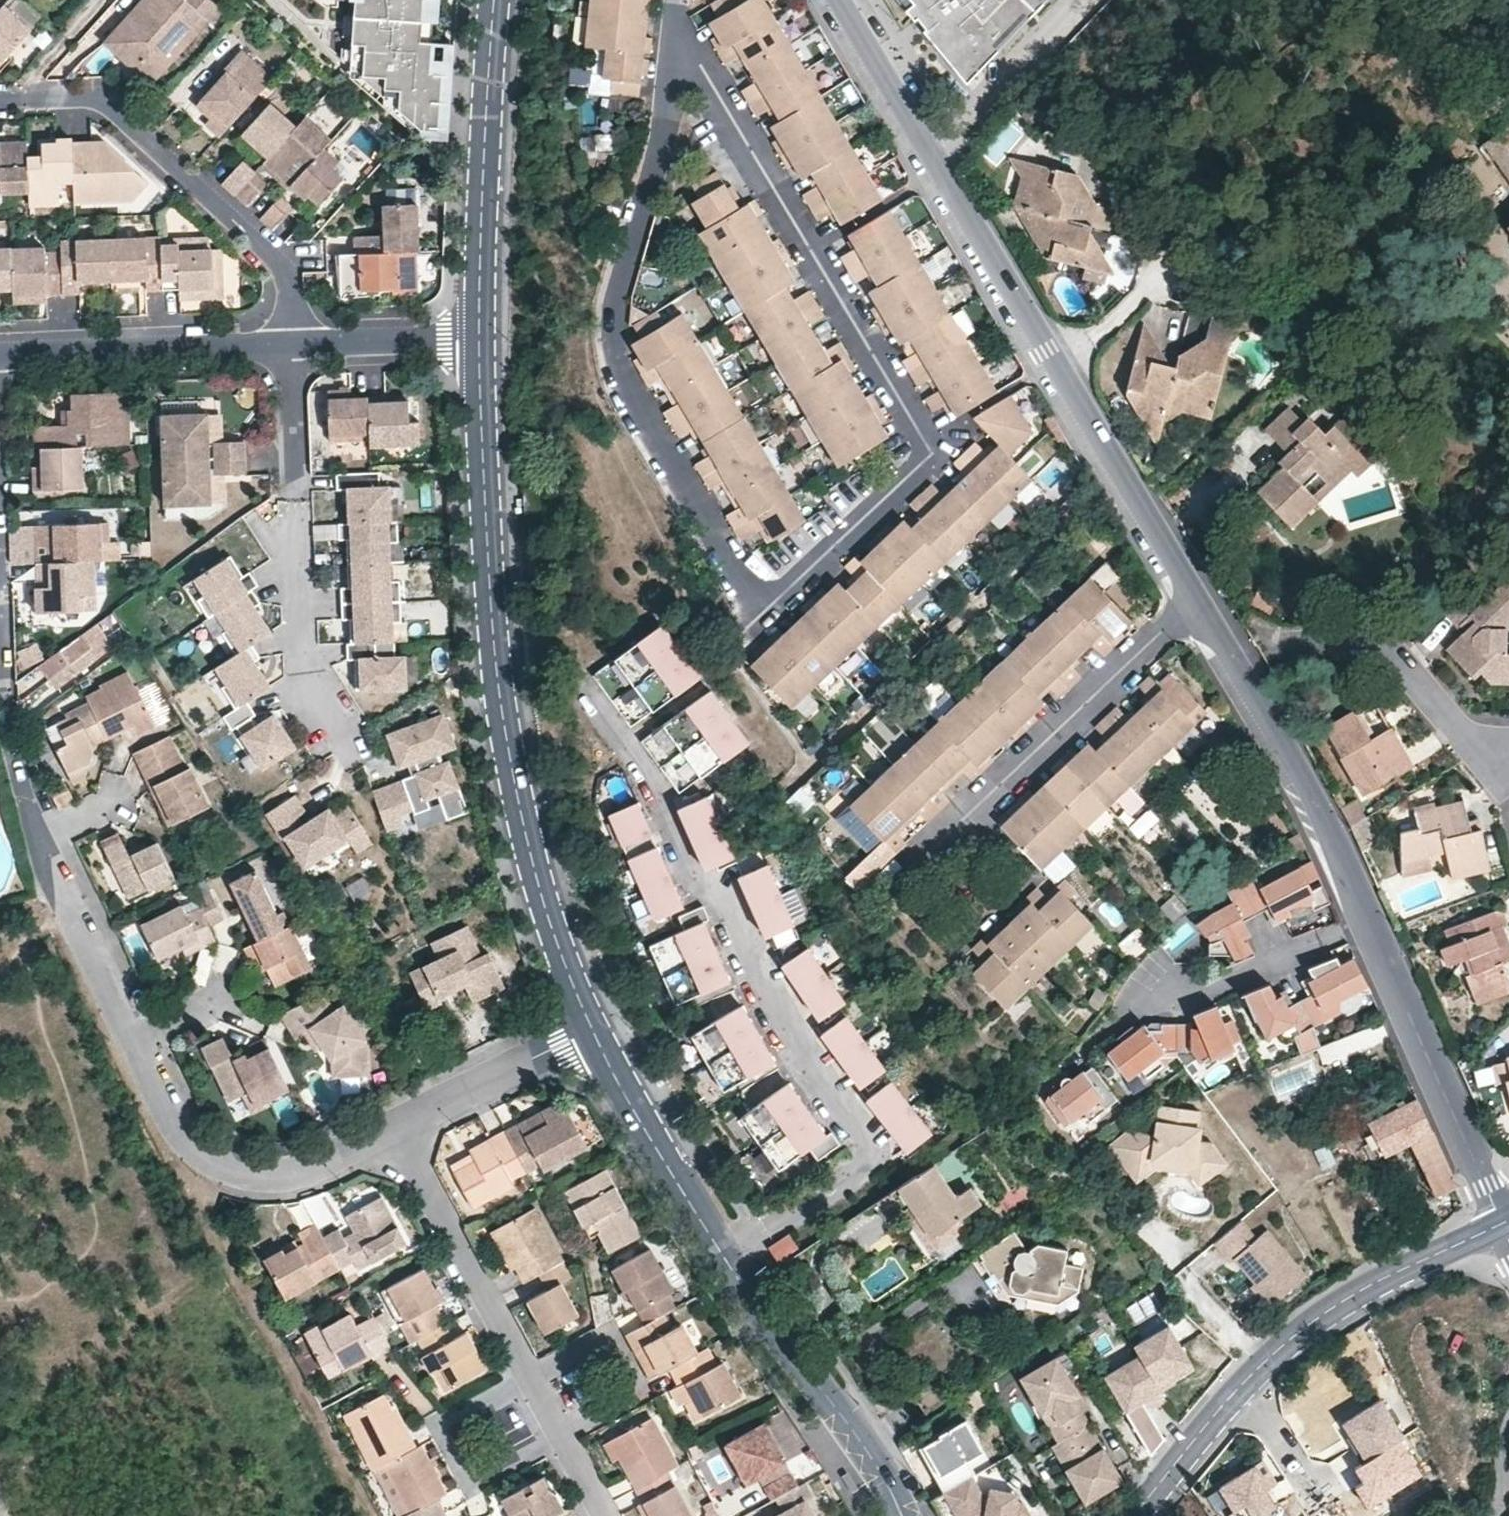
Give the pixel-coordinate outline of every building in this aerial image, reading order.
[(109,32),(122,44),(117,50),(151,83),(171,62),(166,58),(199,21),(204,27),(217,12),(204,0),(150,0),(141,10),(135,4),(109,32)] [(135,4),(141,10),(150,0),(138,0),(135,4)] [(449,142),(451,77),(431,76),(433,46),(421,45),(423,24),(439,25),(441,0),(337,0),(340,3),(345,1),(345,9),(342,62),(401,113),(423,132),(433,141),(449,142)] [(587,17),(647,23),(648,15),(648,8),(655,9),(656,0),(589,0),(587,17)] [(741,0),(713,0),(708,3),(717,16),(707,22),(712,29),(716,36),(709,39),(717,52),(775,18),(764,0),(743,0),(742,1),(741,0)] [(905,12),(912,7),(906,0),(895,0),(905,12)] [(1045,0),(906,0),(912,7),(905,12),(964,82),(1045,0)] [(1,59),(7,52),(29,28),(1,3),(0,5),(0,58),(1,59)] [(584,46),(604,49),(644,53),(651,54),(652,37),(645,37),(646,30),(647,23),(587,17),(584,46)] [(775,18),(717,52),(724,65),(740,55),(744,62),(748,69),(789,43),(775,18)] [(421,45),(433,46),(435,25),(423,24),(421,45)] [(122,44),(109,32),(99,43),(134,76),(146,88),(151,83),(117,50),(122,44)] [(789,43),(748,69),(751,75),(755,81),(740,90),(748,103),(805,69),(789,43)] [(453,47),(433,46),(431,76),(451,77),(453,47)] [(644,53),(604,49),(601,77),(590,75),(588,91),(639,97),(642,71),(644,53)] [(11,56),(7,52),(1,59),(0,58),(0,67),(11,56)] [(202,126),(216,140),(270,81),(239,52),(219,73),(222,76),(205,95),(197,103),(211,116),(205,122),(202,126)] [(401,113),(342,62),(342,71),(429,146),(449,148),(449,142),(433,141),(423,132),(401,113)] [(805,69),(748,103),(756,117),(770,108),(774,114),(778,121),(821,96),(805,69)] [(202,91),(205,95),(222,76),(219,73),(202,91)] [(821,96),(778,121),(769,126),(773,133),(777,139),(771,142),(779,155),(836,121),(821,96)] [(211,116),(197,103),(192,109),(198,116),(205,122),(211,116)] [(245,143),(266,162),(294,131),(268,107),(239,138),(245,143)] [(607,147),(611,119),(599,117),(596,145),(607,147)] [(836,121),(779,155),(787,168),(793,165),(796,172),(800,178),(810,173),(852,148),(836,121)] [(294,131),(266,162),(263,165),(282,182),(289,189),(323,151),(329,146),(302,122),(294,131)] [(1484,145),(1508,180),(1508,128),(1484,145)] [(30,167),(31,193),(32,204),(61,203),(61,182),(76,182),(74,144),(74,135),(61,136),(43,137),(45,155),(46,167),(30,167)] [(3,194),(31,193),(30,167),(29,155),(29,140),(6,141),(6,148),(0,148),(0,194),(3,194)] [(74,144),(76,182),(77,203),(134,201),(151,184),(106,142),(86,143),(74,144)] [(852,148),(810,173),(813,179),(817,185),(802,194),(810,207),(867,173),(852,148)] [(323,151),(289,189),(305,203),(310,198),(314,202),(319,207),(343,181),(333,172),(339,166),(323,151)] [(1007,154),(1019,174),(1023,158),(1007,154)] [(45,155),(29,155),(30,167),(46,167),(45,155)] [(1019,174),(1013,203),(1025,206),(1091,223),(1097,203),(1095,200),(1093,196),(1075,191),(1080,172),(1023,158),(1019,174)] [(240,164),(219,187),(233,199),(253,177),(240,164)] [(716,169),(692,185),(699,197),(690,202),(705,228),(739,208),(733,197),(716,169)] [(1093,196),(1080,172),(1075,191),(1093,196)] [(840,224),(882,199),(867,173),(810,207),(818,220),(833,211),(837,218),(840,224)] [(253,177),(233,199),(246,211),(265,188),(253,177)] [(739,208),(705,228),(696,233),(712,260),(765,228),(761,221),(757,215),(763,212),(754,197),(739,208)] [(279,201),(259,222),(272,234),(292,212),(279,201)] [(1025,206),(1013,203),(1045,256),(1050,239),(1032,234),(1036,221),(1023,217),(1025,206)] [(1091,223),(1111,229),(1097,203),(1091,223)] [(415,252),(418,252),(415,204),(383,205),(385,235),(354,236),(355,245),(355,255),(415,252)] [(1091,223),(1025,206),(1023,217),(1036,221),(1032,234),(1050,239),(1045,256),(1086,266),(1083,277),(1105,283),(1108,271),(1103,270),(1106,258),(1104,255),(1103,252),(1085,248),(1090,231),(1091,223)] [(905,235),(889,210),(846,234),(850,240),(854,247),(839,257),(847,270),(905,235)] [(765,228),(712,260),(727,285),(786,250),(778,237),(772,240),(769,235),(765,228)] [(1103,252),(1090,231),(1085,248),(1103,252)] [(905,235),(847,270),(854,283),(870,274),(874,280),(877,286),(920,261),(905,235)] [(163,239),(113,241),(115,284),(148,283),(148,289),(165,288),(164,245),(163,239)] [(115,284),(113,241),(63,242),(64,254),(66,296),(81,295),(80,284),(115,284)] [(164,245),(165,288),(181,288),(223,286),(222,253),(217,249),(180,251),(179,244),(164,245)] [(13,245),(0,246),(0,292),(15,292),(13,250),(13,245)] [(13,250),(15,292),(15,298),(48,297),(66,296),(64,254),(45,255),(45,249),(13,250)] [(786,250),(727,285),(729,287),(743,311),(785,285),(796,280),(792,274),(788,267),(793,263),(786,250)] [(415,252),(355,255),(337,256),(338,267),(340,300),(378,296),(378,289),(390,289),(391,295),(417,294),(415,252)] [(1115,273),(1106,258),(1103,270),(1108,271),(1115,273)] [(920,261),(877,286),(868,291),(871,297),(876,304),(870,307),(878,322),(936,287),(920,261)] [(785,285),(743,311),(744,313),(757,335),(758,337),(816,302),(809,289),(794,298),(790,292),(785,285)] [(223,286),(181,288),(182,300),(224,298),(223,286)] [(743,311),(729,287),(716,295),(730,318),(743,311)] [(936,287),(878,322),(884,333),(891,330),(895,336),(899,344),(908,338),(951,312),(936,287)] [(15,298),(15,306),(48,305),(48,297),(15,298)] [(816,302),(758,337),(774,363),(817,337),(813,330),(809,324),(824,314),(816,302)] [(1199,356),(1180,352),(1177,365),(1166,407),(1180,410),(1182,397),(1215,406),(1237,314),(1211,307),(1204,338),(1199,356)] [(665,323),(657,309),(631,325),(640,338),(630,343),(633,349),(638,356),(631,360),(639,373),(697,338),(681,312),(665,323)] [(951,312),(908,338),(912,344),(916,351),(900,360),(909,374),(966,339),(951,312)] [(757,335),(744,313),(732,320),(745,342),(757,335)] [(1140,332),(1153,335),(1144,319),(1140,332)] [(1162,423),(1166,407),(1177,365),(1169,363),(1152,358),(1156,340),(1153,335),(1140,332),(1125,389),(1143,393),(1139,412),(1154,416),(1150,430),(1160,431),(1162,423)] [(817,337),(774,363),(790,389),(848,354),(840,341),(825,350),(821,344),(817,337)] [(697,338),(639,373),(647,387),(663,377),(667,382),(671,389),(712,364),(697,338)] [(1192,345),(1180,352),(1199,356),(1204,338),(1192,345)] [(966,339),(909,374),(916,386),(932,378),(936,384),(939,390),(982,364),(966,339)] [(1169,363),(1156,340),(1152,358),(1169,363)] [(848,354),(790,389),(805,415),(857,384),(853,377),(849,370),(855,366),(848,354)] [(712,364),(671,389),(674,396),(678,403),(663,412),(671,425),(728,391),(712,364)] [(955,416),(997,391),(982,364),(939,390),(924,398),(932,412),(947,404),(951,410),(955,416)] [(857,384),(805,415),(821,441),(879,407),(871,393),(866,397),(862,391),(857,384)] [(1143,393),(1125,389),(1131,398),(1139,412),(1143,393)] [(728,391),(671,425),(678,437),(694,428),(697,434),(701,440),(744,416),(728,391)] [(371,441),(370,400),(352,400),(351,392),(329,393),(330,436),(352,435),(352,442),(371,441)] [(131,447),(130,394),(74,396),(74,412),(70,412),(70,427),(64,428),(36,429),(37,450),(41,450),(85,448),(131,447)] [(1033,433),(1011,395),(973,417),(981,425),(998,443),(1009,455),(1033,433)] [(1180,410),(1166,407),(1162,423),(1180,411),(1212,418),(1215,406),(1182,397),(1180,410)] [(390,399),(370,400),(371,441),(371,448),(384,448),(393,437),(403,436),(412,447),(423,447),(422,420),(413,421),(412,404),(391,403),(390,399)] [(166,419),(213,416),(214,447),(226,446),(224,403),(165,406),(166,412),(166,419)] [(1381,451),(1344,412),(1323,431),(1308,415),(1303,419),(1289,404),(1264,427),(1276,439),(1286,451),(1278,458),(1284,464),(1257,490),(1289,524),(1318,497),(1312,492),(1304,483),(1317,471),(1325,479),(1344,462),(1349,468),(1355,475),(1381,451)] [(879,407),(821,441),(836,467),(854,456),(862,469),(886,454),(879,442),(889,436),(885,430),(880,423),(887,420),(879,407)] [(1139,412),(1156,444),(1160,431),(1150,430),(1154,416),(1139,412)] [(168,463),(250,459),(249,445),(238,446),(226,446),(214,447),(213,416),(166,419),(168,463)] [(744,416),(701,440),(706,448),(710,454),(693,464),(701,477),(759,442),(744,416)] [(393,437),(384,448),(412,447),(403,436),(393,437)] [(1009,455),(998,443),(993,447),(987,453),(975,440),(964,451),(1010,501),(1032,479),(1009,455)] [(759,442),(701,477),(709,490),(725,480),(729,487),(732,493),(775,468),(759,442)] [(85,448),(41,450),(42,469),(42,475),(33,476),(33,484),(34,493),(86,491),(85,448)] [(960,479),(954,484),(989,520),(1010,501),(964,451),(953,462),(965,474),(960,479)] [(251,476),(250,459),(168,463),(171,510),(217,508),(215,478),(228,477),(241,477),(251,476)] [(1331,485),(1349,468),(1344,462),(1325,479),(1331,485)] [(775,468),(732,493),(736,499),(740,506),(724,516),(732,528),(790,494),(775,468)] [(381,473),(338,474),(338,489),(349,489),(350,523),(391,522),(390,488),(381,488),(381,473)] [(228,477),(215,478),(217,508),(171,510),(171,526),(213,523),(229,506),(228,477)] [(1318,497),(1331,485),(1325,479),(1312,492),(1318,497)] [(931,481),(920,492),(967,542),(989,520),(954,484),(949,489),(943,494),(931,481)] [(917,520),(910,525),(945,562),(967,542),(920,492),(909,503),(921,516),(917,520)] [(773,539),(806,519),(790,494),(732,528),(739,541),(765,526),(768,532),(773,539)] [(889,521),(877,533),(924,582),(945,562),(910,525),(902,518),(898,522),(894,526),(889,521)] [(398,521),(391,522),(350,523),(339,523),(340,539),(347,539),(352,539),(353,547),(348,548),(348,563),(390,562),(390,543),(399,542),(398,521)] [(26,545),(27,565),(37,564),(95,561),(107,560),(105,524),(38,528),(38,536),(39,544),(26,545)] [(865,553),(858,560),(901,604),(924,582),(877,533),(866,543),(871,548),(865,553)] [(232,554),(197,577),(207,593),(199,598),(210,616),(218,610),(254,588),(260,584),(252,571),(245,575),(241,577),(237,570),(241,568),(232,554)] [(851,583),(845,589),(879,625),(901,604),(858,560),(854,555),(843,565),(855,578),(851,583)] [(38,573),(38,583),(40,583),(41,588),(36,588),(38,615),(54,614),(83,613),(82,598),(97,597),(95,561),(37,564),(38,573)] [(391,581),(390,562),(348,563),(349,579),(354,579),(354,587),(349,587),(341,587),(342,603),(401,601),(400,581),(391,581)] [(245,575),(241,568),(237,570),(241,577),(245,575)] [(1114,646),(1124,635),(1120,630),(1126,624),(1132,619),(1124,611),(1135,600),(1114,579),(1104,590),(1090,575),(1067,596),(1114,646)] [(822,586),(810,597),(856,646),(879,625),(845,589),(837,580),(831,585),(826,591),(822,586)] [(1508,625),(1508,589),(1501,580),(1488,593),(1475,580),(1444,610),(1463,631),(1455,638),(1445,648),(1474,678),(1480,672),(1491,683),(1508,683),(1508,653),(1506,649),(1501,645),(1501,632),(1508,625)] [(1259,587),(1252,601),(1270,610),(1277,596),(1259,587)] [(254,588),(218,610),(230,628),(224,631),(237,652),(253,642),(272,630),(268,624),(264,626),(261,621),(265,619),(256,605),(263,601),(254,588)] [(1067,596),(1046,617),(1080,653),(1087,647),(1092,643),(1103,656),(1114,646),(1067,596)] [(800,615),(793,622),(835,667),(856,646),(810,597),(800,607),(804,611),(800,615)] [(401,621),(401,601),(342,603),(342,619),(350,618),(355,618),(355,627),(350,627),(351,643),(393,641),(392,621),(401,621)] [(1046,617),(1024,638),(1070,686),(1081,676),(1069,663),(1074,659),(1080,653),(1046,617)] [(778,627),(767,637),(813,687),(835,667),(793,622),(788,626),(783,632),(778,627)] [(668,630),(663,624),(622,653),(593,675),(630,726),(658,706),(700,675),(691,663),(668,630)] [(94,648),(84,635),(49,662),(45,666),(54,678),(94,648)] [(756,659),(750,664),(791,708),(813,687),(767,637),(756,649),(761,654),(756,659)] [(1024,638),(1002,658),(1036,694),(1042,689),(1048,684),(1060,696),(1070,686),(1024,638)] [(351,643),(347,643),(348,659),(355,658),(356,674),(361,673),(361,689),(406,687),(405,655),(395,656),(395,641),(393,641),(351,643)] [(261,655),(253,642),(237,652),(216,665),(227,682),(222,686),(235,707),(247,699),(270,685),(265,677),(260,680),(258,676),(262,673),(254,660),(261,655)] [(38,643),(16,649),(20,666),(42,661),(38,643)] [(1002,658),(981,679),(1028,727),(1037,717),(1033,712),(1039,708),(1045,702),(1036,694),(1002,658)] [(87,694),(89,698),(106,734),(107,737),(120,730),(132,724),(137,733),(157,723),(137,683),(135,683),(129,671),(100,684),(102,687),(87,694)] [(1143,679),(1191,727),(1208,711),(1173,674),(1167,680),(1161,686),(1149,674),(1143,679)] [(981,679),(958,700),(999,744),(1005,738),(1011,733),(1015,739),(1028,727),(981,679)] [(1173,744),(1191,727),(1143,679),(1137,685),(1149,698),(1144,702),(1139,707),(1173,744)] [(715,695),(711,689),(671,719),(641,741),(649,751),(668,777),(679,792),(749,740),(741,730),(715,695)] [(106,734),(89,698),(66,710),(69,714),(57,719),(67,739),(57,744),(69,768),(87,760),(93,740),(106,734)] [(256,712),(247,699),(235,707),(223,714),(231,727),(236,724),(241,732),(262,765),(294,745),(274,713),(256,724),(251,715),(256,712)] [(958,700),(936,721),(982,769),(993,759),(989,753),(993,749),(999,744),(958,700)] [(1115,704),(1104,715),(1151,764),(1173,744),(1139,707),(1133,713),(1128,718),(1115,704)] [(1354,708),(1324,726),(1363,793),(1412,764),(1392,731),(1389,725),(1370,736),(1354,708)] [(404,781),(414,808),(416,813),(431,807),(428,798),(439,794),(443,803),(448,819),(469,812),(460,786),(458,786),(449,763),(443,765),(439,753),(456,747),(444,715),(390,735),(401,766),(409,763),(416,760),(421,773),(414,776),(404,779),(404,781)] [(1100,744),(1094,750),(1129,785),(1151,764),(1104,715),(1093,726),(1106,739),(1100,744)] [(67,739),(57,719),(48,724),(57,744),(67,739)] [(936,721),(915,741),(949,778),(955,772),(959,767),(971,780),(982,769),(936,721)] [(132,724),(120,730),(122,735),(125,740),(137,733),(132,724)] [(155,782),(170,811),(204,794),(205,794),(189,764),(185,766),(167,732),(132,749),(142,769),(150,784),(155,782)] [(262,765),(241,732),(225,742),(250,780),(265,771),(262,765)] [(915,741),(893,762),(940,810),(950,799),(938,788),(943,783),(949,778),(915,741)] [(1071,746),(1060,756),(1107,806),(1129,785),(1094,750),(1087,741),(1082,746),(1076,752),(1071,746)] [(1050,777),(1044,783),(1085,827),(1107,806),(1060,756),(1049,766),(1055,772),(1050,777)] [(87,760),(69,768),(74,780),(83,776),(85,768),(87,760)] [(416,760),(409,763),(414,776),(421,773),(416,760)] [(893,762),(870,783),(905,819),(910,814),(916,808),(928,822),(940,810),(893,762)] [(404,781),(391,786),(400,813),(414,808),(404,781)] [(847,805),(894,853),(906,842),(893,830),(899,824),(905,819),(870,783),(847,805)] [(1027,787),(1016,798),(1063,847),(1085,827),(1044,783),(1037,789),(1032,793),(1027,787)] [(391,786),(374,792),(387,829),(404,823),(400,813),(391,786)] [(204,794),(170,811),(174,820),(209,802),(205,794),(204,794)] [(296,794),(268,812),(284,837),(287,835),(306,866),(349,839),(365,829),(350,805),(335,815),(330,808),(305,824),(299,816),(307,811),(296,794)] [(734,856),(707,795),(680,807),(707,868),(715,864),(734,856)] [(1398,830),(1400,859),(1427,853),(1444,850),(1451,876),(1489,867),(1480,826),(1470,829),(1465,811),(1462,797),(1413,808),(1417,826),(1398,830)] [(998,825),(1040,868),(1063,847),(1016,798),(1004,809),(1010,814),(1004,819),(998,825)] [(643,812),(638,801),(608,814),(627,859),(653,920),(684,906),(677,891),(659,849),(643,812)] [(431,807),(416,813),(422,829),(448,819),(443,803),(431,807)] [(707,868),(680,807),(677,809),(682,821),(696,852),(704,870),(707,868)] [(1139,838),(1159,820),(1148,808),(1128,826),(1139,838)] [(1364,815),(1351,823),(1362,850),(1376,842),(1364,815)] [(365,829),(349,839),(358,851),(373,841),(365,829)] [(175,876),(158,841),(138,850),(129,855),(127,849),(121,837),(104,846),(129,898),(175,876)] [(131,847),(127,849),(129,855),(138,850),(136,845),(131,847)] [(795,924),(762,850),(736,862),(735,862),(740,875),(768,936),(773,948),(779,946),(799,937),(794,925),(795,924)] [(1427,853),(1400,859),(1400,869),(1429,863),(1427,853)] [(734,856),(715,864),(718,870),(735,862),(736,862),(734,856)] [(1252,874),(1238,881),(1256,919),(1266,915),(1271,912),(1278,926),(1285,922),(1291,919),(1288,913),(1297,910),(1306,909),(1312,908),(1315,913),(1331,906),(1322,887),(1311,893),(1308,885),(1319,880),(1310,863),(1259,888),(1252,874)] [(245,912),(258,937),(286,924),(256,867),(229,880),(245,912)] [(768,936),(740,875),(737,877),(743,890),(760,928),(764,937),(768,936)] [(362,877),(346,886),(355,901),(371,891),(362,877)] [(210,890),(204,878),(191,884),(197,897),(196,897),(199,903),(200,905),(209,925),(224,918),(225,918),(211,890),(210,890)] [(1226,886),(1224,887),(1231,901),(1208,913),(1193,923),(1202,936),(1204,935),(1209,943),(1207,945),(1207,956),(1230,956),(1233,964),(1251,957),(1245,945),(1243,946),(1242,943),(1249,939),(1243,926),(1248,923),(1256,919),(1238,881),(1226,886)] [(1036,885),(1025,895),(1072,944),(1093,924),(1059,888),(1053,894),(1049,898),(1036,885)] [(1159,906),(1173,921),(1187,910),(1174,894),(1159,906)] [(1015,915),(1009,920),(1051,964),(1072,944),(1025,895),(1015,905),(1020,910),(1015,915)] [(202,946),(216,939),(209,925),(200,905),(187,912),(183,904),(142,924),(159,957),(183,945),(198,938),(202,946)] [(709,934),(704,921),(708,919),(701,904),(676,915),(683,930),(660,940),(649,945),(675,1004),(688,998),(730,979),(725,968),(709,934)] [(1472,994),(1508,979),(1502,961),(1508,959),(1508,950),(1504,936),(1500,925),(1505,923),(1499,906),(1444,927),(1450,943),(1441,946),(1447,963),(1459,959),(1472,994)] [(1271,912),(1266,915),(1274,931),(1286,925),(1285,922),(1278,926),(1271,912)] [(992,926),(981,937),(1028,986),(1051,964),(1009,920),(1003,925),(996,932),(992,926)] [(286,924),(258,937),(242,944),(252,962),(255,961),(263,958),(267,966),(275,983),(311,965),(290,921),(286,924)] [(438,956),(409,970),(419,990),(433,984),(437,994),(464,981),(472,999),(504,984),(488,950),(480,954),(472,958),(469,950),(477,947),(466,923),(430,939),(438,956)] [(1256,939),(1248,923),(1243,926),(1249,939),(1242,943),(1243,946),(1245,945),(1256,939)] [(804,942),(800,936),(799,937),(779,946),(784,956),(785,955),(798,947),(804,942)] [(981,937),(970,948),(982,960),(976,966),(971,971),(1005,1008),(1028,986),(981,937)] [(198,938),(183,945),(187,953),(195,949),(202,946),(198,938)] [(845,1002),(808,946),(783,963),(821,1018),(838,1007),(845,1002)] [(1331,954),(1334,961),(1337,960),(1339,967),(1356,961),(1358,960),(1351,946),(1331,954)] [(477,947),(469,950),(472,958),(480,954),(477,947)] [(263,958),(255,961),(257,966),(259,971),(267,966),(263,958)] [(1334,961),(1308,971),(1311,979),(1312,978),(1314,980),(1307,983),(1311,996),(1306,998),(1296,1002),(1310,1030),(1336,1017),(1346,1009),(1343,1006),(1353,997),(1355,999),(1375,995),(1372,988),(1371,989),(1356,961),(1339,967),(1337,960),(1334,961)] [(821,1018),(783,963),(781,965),(786,973),(812,1011),(818,1020),(821,1018)] [(1311,979),(1300,982),(1306,998),(1311,996),(1307,983),(1314,980),(1312,978),(1311,979)] [(1472,994),(1476,1004),(1508,992),(1508,981),(1508,979),(1472,994)] [(433,984),(419,990),(426,1006),(440,1000),(437,994),(433,984)] [(1269,985),(1240,996),(1250,1022),(1253,1022),(1263,1040),(1276,1035),(1276,1036),(1279,1042),(1291,1042),(1296,1058),(1316,1051),(1308,1030),(1310,1030),(1296,1002),(1289,1005),(1283,1007),(1279,994),(1272,997),(1270,994),(1272,993),(1269,985)] [(321,989),(281,1009),(291,1026),(295,1034),(304,1029),(310,1024),(323,1045),(330,1057),(332,1074),(367,1072),(364,1039),(341,1003),(333,1008),(321,989)] [(1283,989),(1272,993),(1270,994),(1272,997),(1279,994),(1283,1007),(1289,1005),(1283,989)] [(750,1017),(743,1005),(703,1028),(691,1035),(723,1090),(735,1083),(775,1059),(769,1049),(750,1017)] [(842,1013),(838,1007),(821,1018),(825,1024),(842,1013)] [(1220,1025),(1213,1007),(1190,1016),(1192,1021),(1194,1026),(1196,1031),(1188,1031),(1188,1026),(1173,1026),(1172,1055),(1172,1057),(1179,1069),(1192,1059),(1201,1068),(1214,1063),(1214,1058),(1231,1052),(1229,1046),(1238,1042),(1230,1021),(1220,1025)] [(886,1068),(846,1015),(822,1032),(862,1086),(879,1074),(886,1068)] [(310,1024),(304,1029),(317,1049),(323,1045),(310,1024)] [(1172,1055),(1173,1026),(1158,1026),(1158,1031),(1145,1031),(1141,1026),(1132,1032),(1128,1027),(1115,1037),(1119,1042),(1103,1053),(1113,1066),(1134,1067),(1136,1070),(1143,1079),(1172,1055)] [(862,1086),(822,1032),(820,1034),(828,1046),(853,1080),(859,1088),(862,1086)] [(247,1057),(244,1052),(240,1054),(234,1057),(223,1035),(202,1045),(229,1099),(241,1093),(249,1089),(257,1103),(266,1099),(289,1088),(263,1037),(250,1043),(254,1053),(247,1057)] [(1491,1062),(1496,1081),(1505,1079),(1508,1095),(1508,1055),(1505,1056),(1505,1059),(1491,1062)] [(1134,1067),(1113,1066),(1123,1079),(1136,1070),(1134,1067)] [(1113,1101),(1089,1067),(1076,1077),(1077,1077),(1070,1082),(1068,1079),(1067,1078),(1066,1078),(1065,1077),(1063,1077),(1061,1078),(1060,1079),(1059,1079),(1058,1081),(1057,1082),(1057,1084),(1057,1086),(1057,1087),(1053,1089),(1050,1084),(1039,1099),(1058,1124),(1070,1115),(1082,1117),(1085,1121),(1113,1101)] [(879,1074),(862,1086),(866,1092),(883,1080),(879,1074)] [(932,1132),(891,1080),(865,1100),(874,1111),(897,1141),(906,1152),(932,1132)] [(796,1092),(789,1082),(751,1110),(741,1118),(778,1169),(789,1161),(808,1147),(817,1159),(839,1143),(830,1131),(827,1133),(819,1123),(796,1092)] [(249,1089),(241,1093),(251,1113),(269,1104),(266,1099),(257,1103),(249,1089)] [(1436,1140),(1417,1097),(1368,1120),(1377,1138),(1361,1145),(1369,1161),(1395,1148),(1411,1141),(1436,1194),(1456,1185),(1436,1140)] [(504,1130),(526,1170),(539,1163),(543,1169),(588,1145),(567,1108),(551,1104),(530,1116),(504,1130)] [(1154,1133),(1127,1129),(1107,1144),(1130,1174),(1148,1161),(1196,1168),(1205,1180),(1228,1163),(1212,1141),(1195,1139),(1199,1110),(1158,1104),(1154,1133)] [(511,1178),(526,1170),(504,1130),(476,1146),(471,1149),(475,1158),(481,1166),(457,1179),(472,1206),(514,1183),(511,1178)] [(1322,1170),(1336,1165),(1329,1144),(1315,1149),(1322,1170)] [(481,1166),(475,1158),(452,1171),(457,1179),(481,1166)] [(1196,1168),(1148,1161),(1130,1174),(1136,1182),(1154,1168),(1171,1170),(1189,1173),(1198,1185),(1205,1180),(1196,1168)] [(951,1194),(930,1164),(896,1187),(909,1205),(919,1219),(936,1244),(955,1231),(948,1222),(977,1203),(965,1185),(951,1194)] [(603,1244),(607,1251),(639,1233),(604,1169),(576,1184),(583,1195),(571,1202),(584,1226),(591,1221),(597,1232),(603,1244)] [(564,1191),(571,1202),(583,1195),(576,1184),(564,1191)] [(896,1187),(876,1199),(883,1210),(889,1219),(901,1210),(909,1205),(896,1187)] [(322,1235),(339,1266),(343,1275),(406,1241),(380,1196),(360,1206),(348,1212),(360,1233),(344,1242),(341,1237),(336,1227),(322,1235)] [(513,1265),(521,1280),(540,1270),(561,1259),(563,1257),(536,1205),(493,1228),(507,1253),(501,1256),(504,1262),(508,1269),(513,1265)] [(910,1224),(919,1219),(909,1205),(901,1210),(910,1224)] [(351,1231),(341,1237),(344,1242),(360,1233),(348,1212),(343,1216),(351,1231)] [(1307,1274),(1267,1228),(1256,1237),(1241,1220),(1214,1243),(1230,1261),(1233,1259),(1253,1283),(1249,1286),(1253,1290),(1267,1307),(1306,1274),(1307,1274)] [(589,1236),(597,1232),(591,1221),(584,1226),(589,1236)] [(322,1235),(315,1222),(298,1231),(304,1240),(297,1243),(284,1251),(282,1247),(264,1257),(286,1296),(339,1266),(322,1235)] [(507,1253),(493,1228),(487,1231),(501,1256),(507,1253)] [(1012,1231),(978,1254),(982,1258),(979,1261),(984,1268),(988,1274),(991,1272),(1001,1288),(1008,1284),(1011,1290),(1021,1292),(1026,1287),(1057,1293),(1058,1289),(1074,1292),(1079,1269),(1063,1265),(1067,1249),(1036,1243),(1027,1250),(1024,1249),(1012,1231)] [(800,1249),(789,1232),(770,1245),(779,1257),(781,1261),(800,1249)] [(281,1246),(282,1247),(284,1251),(297,1243),(294,1237),(289,1240),(281,1246)] [(656,1315),(674,1305),(667,1294),(673,1290),(650,1247),(611,1269),(623,1290),(627,1289),(630,1295),(640,1314),(644,1321),(656,1315)] [(561,1259),(540,1270),(549,1287),(527,1299),(535,1314),(545,1332),(578,1313),(560,1282),(570,1276),(561,1259)] [(398,1322),(409,1341),(416,1338),(440,1324),(445,1322),(433,1303),(440,1299),(437,1295),(422,1268),(387,1287),(405,1318),(398,1322)] [(380,1290),(398,1322),(405,1318),(387,1287),(380,1290)] [(627,1289),(623,1290),(620,1292),(623,1298),(630,1295),(627,1289)] [(391,1348),(372,1315),(357,1323),(350,1311),(322,1326),(320,1323),(305,1332),(324,1368),(354,1352),(357,1359),(372,1351),(375,1356),(383,1352),(391,1348)] [(656,1315),(644,1321),(627,1330),(633,1341),(636,1346),(644,1343),(658,1371),(669,1365),(698,1350),(683,1323),(665,1332),(656,1315)] [(440,1324),(416,1338),(424,1352),(420,1354),(430,1372),(439,1367),(451,1387),(478,1372),(467,1352),(472,1349),(470,1344),(463,1332),(448,1339),(440,1324)] [(1183,1374),(1178,1367),(1188,1362),(1167,1325),(1132,1346),(1138,1355),(1159,1391),(1173,1383),(1172,1380),(1183,1374)] [(636,1346),(651,1375),(658,1371),(644,1343),(636,1346)] [(707,1345),(698,1350),(669,1365),(679,1383),(670,1388),(678,1403),(681,1402),(684,1400),(694,1395),(704,1414),(742,1394),(723,1361),(716,1364),(707,1345)] [(484,1368),(472,1349),(467,1352),(478,1372),(484,1368)] [(354,1352),(324,1368),(328,1375),(357,1359),(354,1352)] [(1159,1391),(1138,1355),(1103,1375),(1150,1456),(1163,1440),(1146,1409),(1149,1407),(1150,1411),(1157,1407),(1165,1402),(1159,1391)] [(1073,1383),(1058,1357),(1020,1379),(1058,1444),(1086,1428),(1079,1415),(1084,1412),(1088,1410),(1073,1383)] [(1187,1372),(1192,1368),(1188,1362),(1178,1367),(1183,1374),(1187,1372)] [(439,1367),(430,1372),(440,1393),(451,1387),(439,1367)] [(341,1412),(370,1467),(377,1464),(415,1444),(412,1436),(396,1408),(393,1410),(383,1391),(341,1412)] [(694,1395),(684,1400),(695,1419),(704,1414),(694,1395)] [(1378,1398),(1340,1422),(1354,1445),(1350,1448),(1360,1463),(1398,1439),(1402,1436),(1378,1398)] [(1092,1425),(1084,1412),(1079,1415),(1086,1428),(1091,1425),(1092,1425)] [(619,1456),(635,1485),(667,1469),(677,1464),(652,1416),(623,1432),(610,1439),(619,1456)] [(1028,1497),(1022,1496),(993,1492),(985,1491),(975,1473),(998,1459),(975,1418),(932,1442),(944,1464),(955,1484),(948,1488),(964,1515),(1039,1515),(1028,1497)] [(725,1443),(738,1469),(761,1475),(786,1460),(765,1421),(725,1443)] [(1103,1445),(1091,1425),(1086,1428),(1058,1444),(1052,1448),(1084,1503),(1105,1491),(1123,1480),(1103,1445)] [(619,1456),(610,1439),(602,1443),(611,1460),(619,1456)] [(1420,1473),(1398,1439),(1360,1463),(1353,1467),(1361,1480),(1353,1486),(1366,1507),(1420,1473)] [(419,1442),(415,1444),(377,1464),(403,1512),(436,1494),(445,1489),(432,1466),(428,1458),(419,1442)] [(719,1451),(705,1458),(718,1484),(732,1478),(719,1451)] [(434,1455),(428,1458),(432,1466),(438,1463),(436,1459),(434,1455)] [(1218,1488),(1233,1511),(1226,1515),(1227,1515),(1260,1515),(1274,1507),(1264,1491),(1276,1483),(1261,1460),(1218,1488)] [(635,1485),(643,1500),(651,1513),(652,1515),(693,1515),(667,1469),(635,1485)] [(761,1475),(738,1469),(746,1483),(751,1480),(761,1475)] [(764,1485),(771,1498),(773,1497),(800,1482),(795,1472),(790,1471),(764,1485)] [(544,1474),(541,1476),(547,1488),(550,1486),(544,1474)] [(563,1509),(550,1486),(547,1488),(541,1476),(530,1481),(535,1488),(525,1494),(520,1486),(501,1497),(509,1513),(506,1515),(507,1515),(550,1515),(563,1509)] [(773,1497),(781,1511),(772,1515),(814,1515),(804,1499),(811,1495),(803,1480),(800,1482),(773,1497)] [(525,1484),(520,1486),(525,1494),(535,1488),(530,1481),(525,1484)] [(993,1492),(1022,1496),(1023,1488),(994,1484),(993,1492)] [(403,1512),(397,1515),(447,1515),(442,1506),(436,1494),(403,1512)] [(643,1500),(636,1504),(642,1515),(647,1515),(651,1513),(643,1500)]
